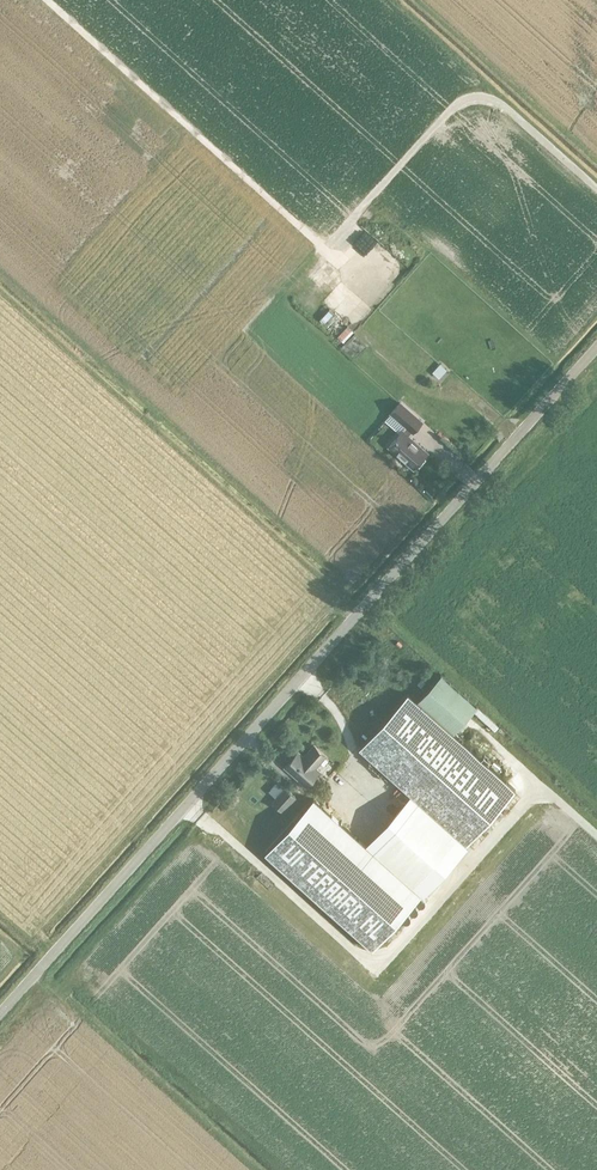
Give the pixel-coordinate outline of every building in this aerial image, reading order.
[(345,324),(339,336),(347,340),(353,327),(345,324)] [(432,373),(439,379),(447,371),(440,364),(432,373)] [(424,456),(427,452),(408,435),(412,431),(413,431),(422,421),(400,402),(392,412),(407,426),(389,446),(413,467),(417,463),(419,465),(426,458),(424,456)] [(442,673),(417,700),(417,701),(409,694),(361,748),(468,844),(517,789),(453,733),(478,705),(442,673)] [(327,756),(315,746),(308,754),(309,755),(306,759),(299,753),(286,767),(307,786),(320,772),(316,768),(327,756)] [(297,797),(285,787),(272,801),(283,812),(297,797)] [(423,895),(315,799),(266,853),(374,949),(423,895)]
